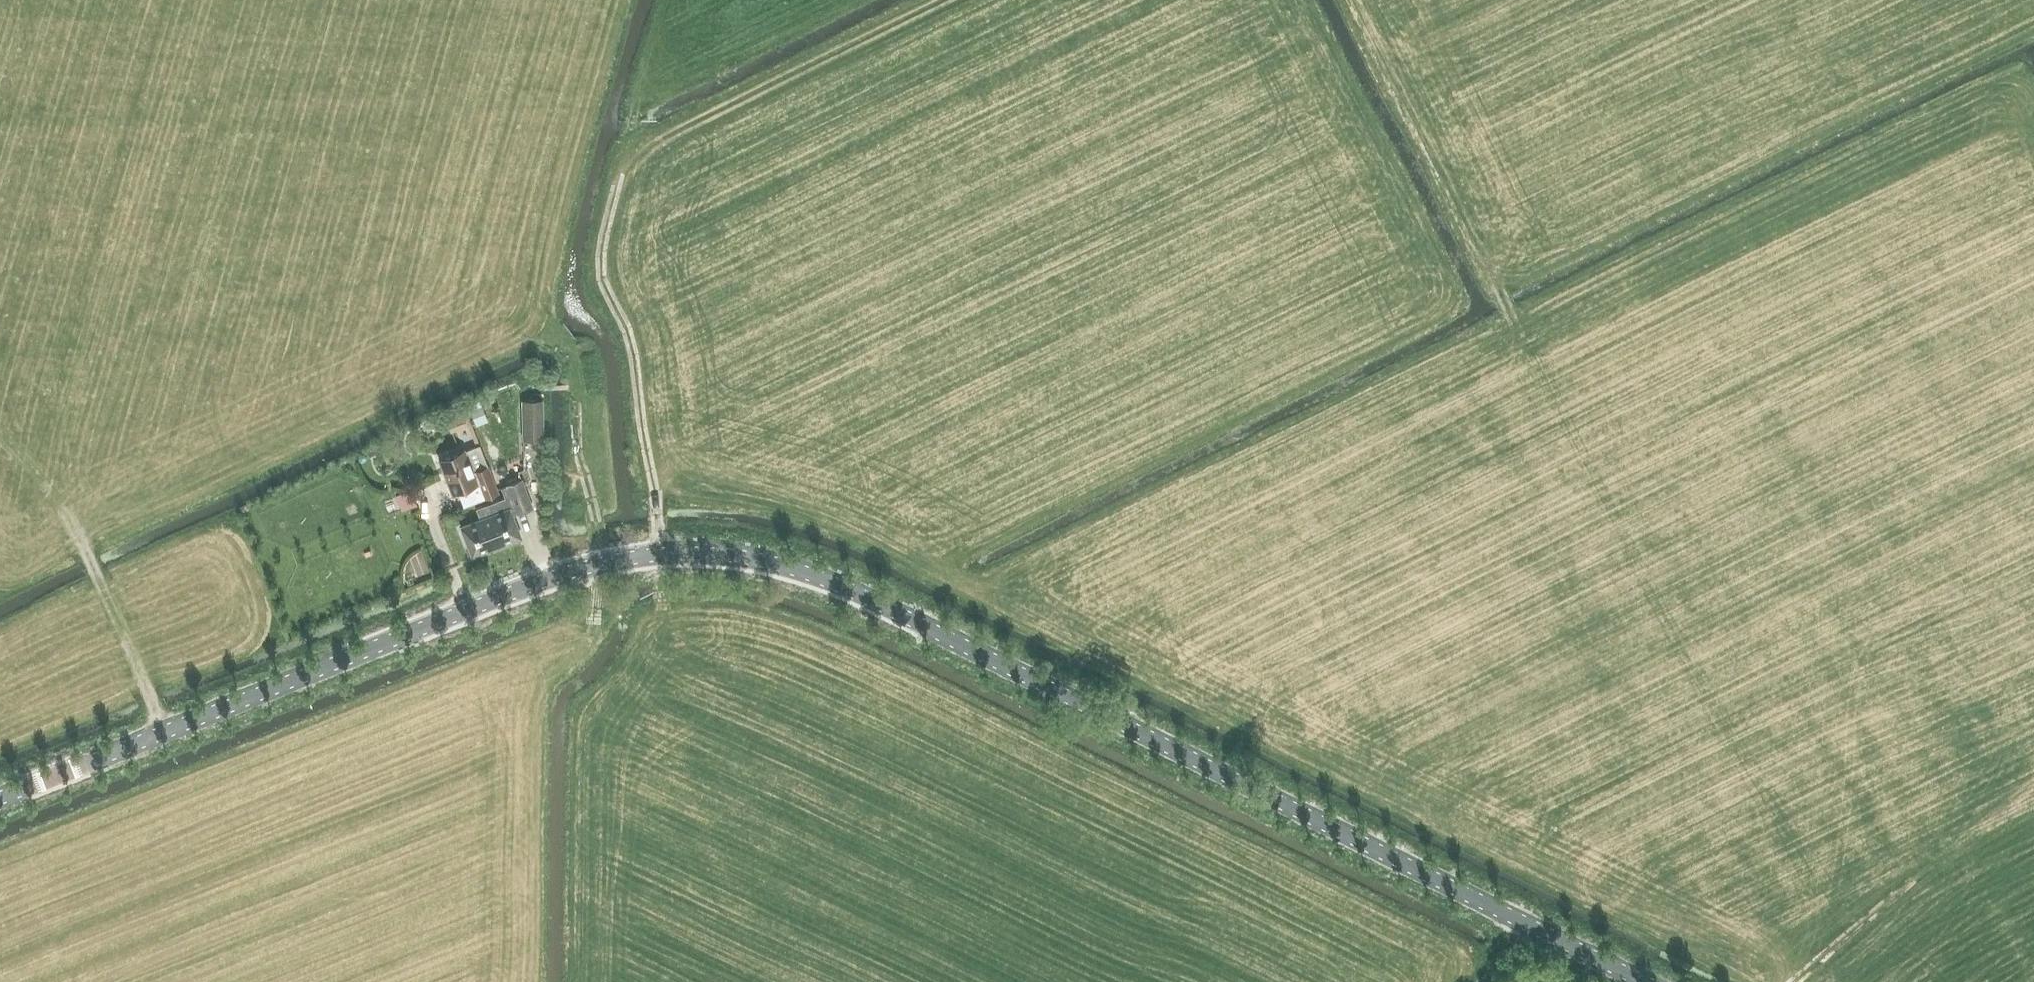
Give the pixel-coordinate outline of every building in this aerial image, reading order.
[(545,440),(544,399),(522,399),(523,440),(545,440)] [(489,421),(481,403),(470,408),(478,426),(489,421)] [(462,410),(446,416),(452,432),(468,426),(462,410)] [(488,466),(480,445),(465,451),(465,450),(440,459),(444,472),(453,494),(458,492),(464,507),(499,494),(488,466)] [(522,480),(501,488),(504,497),(475,509),(480,520),(461,527),(472,557),(521,538),(512,516),(532,508),(522,480)] [(412,490),(397,496),(402,510),(418,504),(412,490)]
